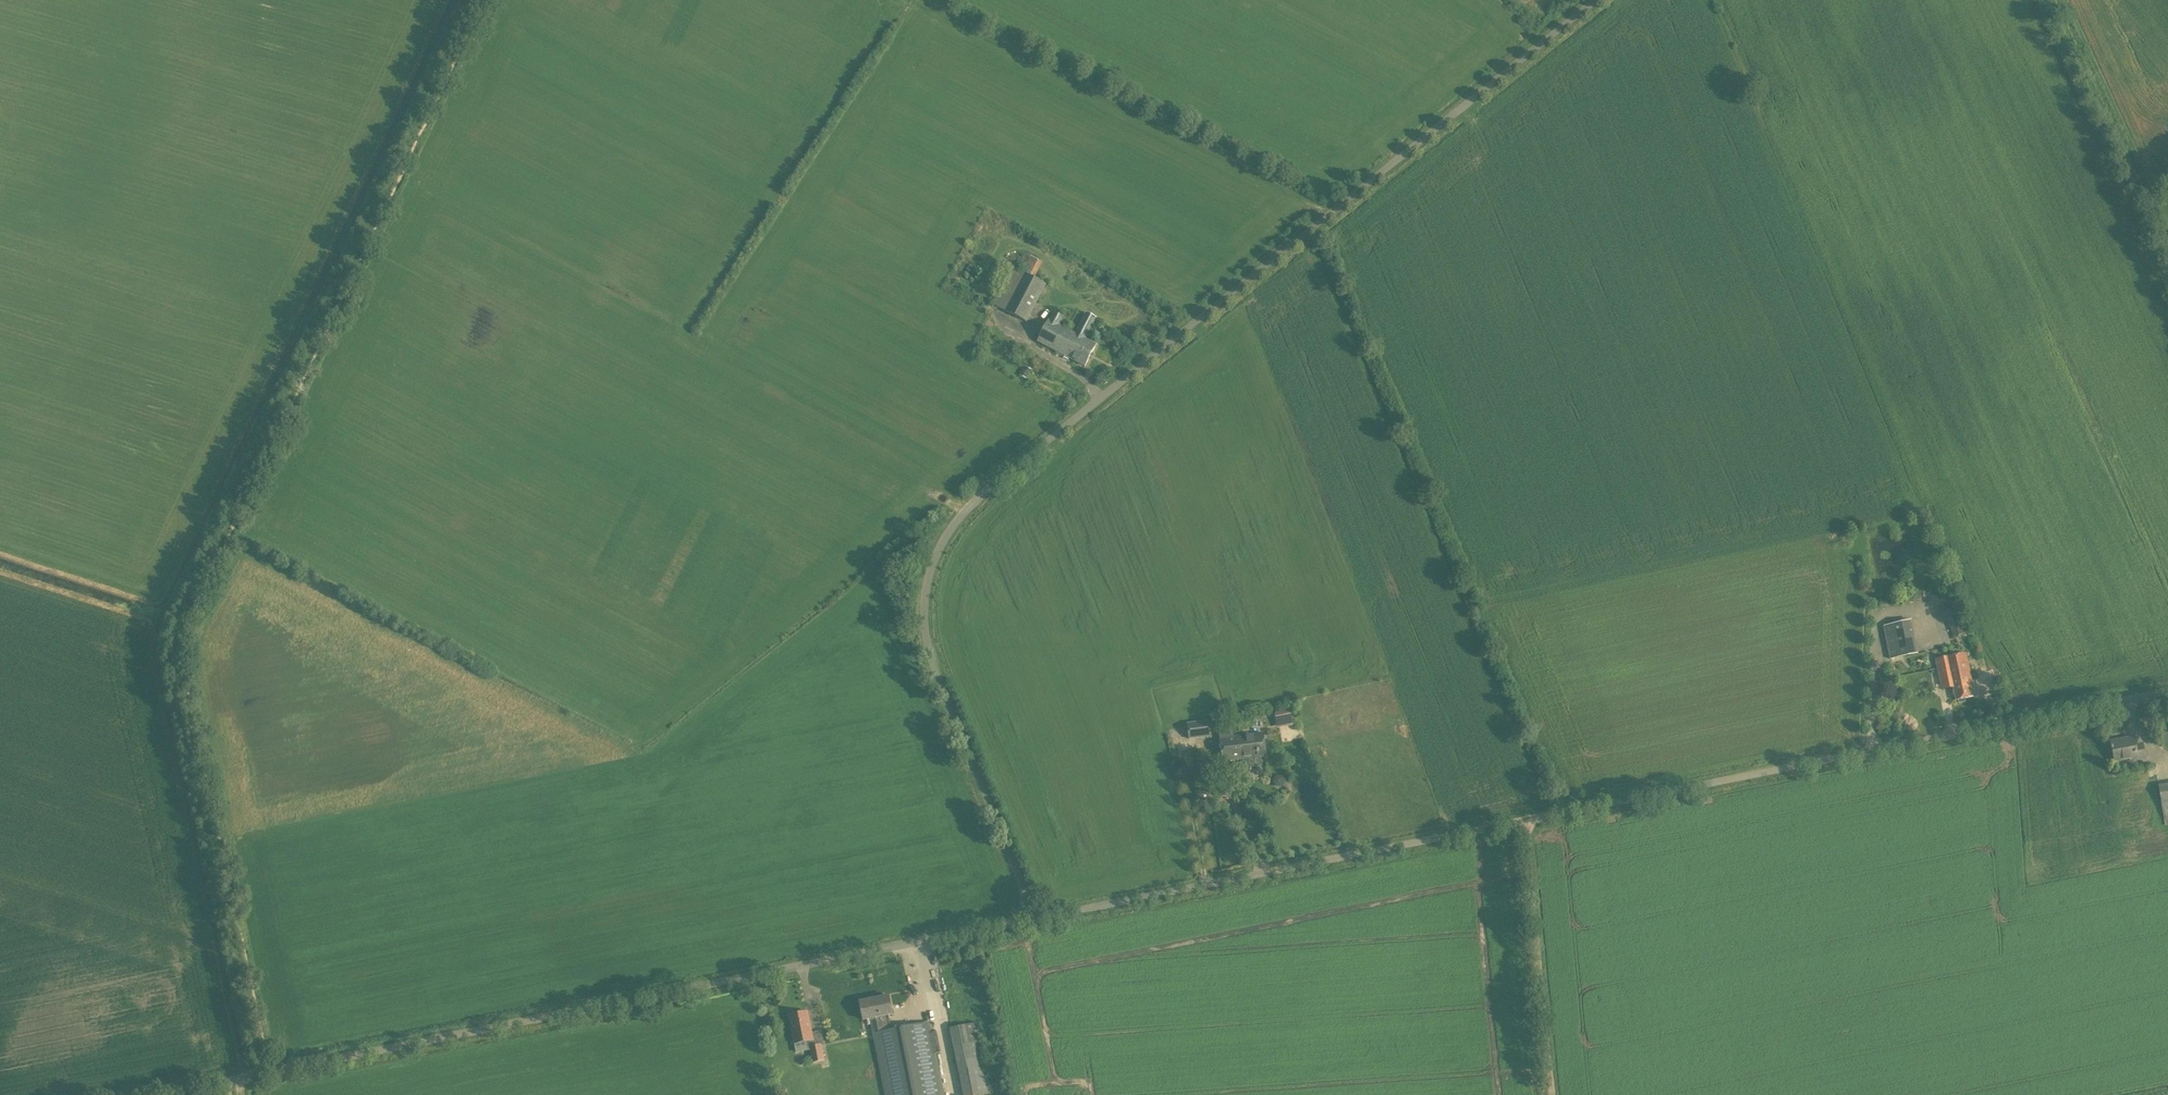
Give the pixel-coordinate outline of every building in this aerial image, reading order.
[(1034,278),(1042,262),(1030,256),(1022,272),(1012,267),(992,305),(1027,322),(1046,285),(1034,278)] [(1064,324),(1066,320),(1063,318),(1063,317),(1053,312),(1048,320),(1037,341),(1085,366),(1096,345),(1085,339),(1096,318),(1086,313),(1074,333),(1059,325),(1061,322),(1064,324)] [(1026,378),(1031,370),(1024,366),(1020,375),(1026,378)] [(1890,660),(1918,654),(1910,621),(1883,627),(1890,660)] [(1958,679),(1970,676),(1965,654),(1936,660),(1937,669),(1946,667),(1948,680),(1957,678),(1958,679)] [(1971,683),(1970,676),(1958,679),(1957,678),(1948,680),(1946,667),(1937,669),(1941,687),(1950,685),(1950,688),(1953,687),(1955,701),(1957,700),(1958,704),(1965,702),(1965,699),(1972,697),(1970,683),(1971,683)] [(1293,714),(1292,706),(1277,708),(1278,715),(1293,714)] [(1275,718),(1278,728),(1293,723),(1291,714),(1275,718)] [(1190,739),(1211,736),(1209,721),(1188,724),(1190,739)] [(1240,736),(1242,759),(1266,757),(1263,733),(1240,736)] [(1223,762),(1242,759),(1240,736),(1220,738),(1223,762)] [(2132,744),(2131,737),(2110,741),(2114,762),(2129,759),(2130,762),(2145,759),(2142,743),(2132,744)] [(1195,787),(1211,785),(1208,764),(1193,765),(1195,787)] [(1280,788),(1284,785),(1285,781),(1283,777),(1279,775),(1274,778),(1273,782),(1275,786),(1280,788)] [(2157,786),(2165,826),(2167,825),(2167,784),(2157,786)] [(941,1050),(937,1030),(931,1031),(930,1022),(891,1030),(888,1015),(893,1014),(889,996),(859,1002),(863,1020),(871,1019),(886,1094),(944,1094),(935,1051),(941,1050)] [(795,1044),(813,1040),(807,1012),(789,1015),(795,1044)] [(991,1093),(977,1022),(950,1028),(963,1094),(983,1094),(991,1093)] [(810,1046),(814,1062),(825,1060),(822,1044),(810,1046)]
